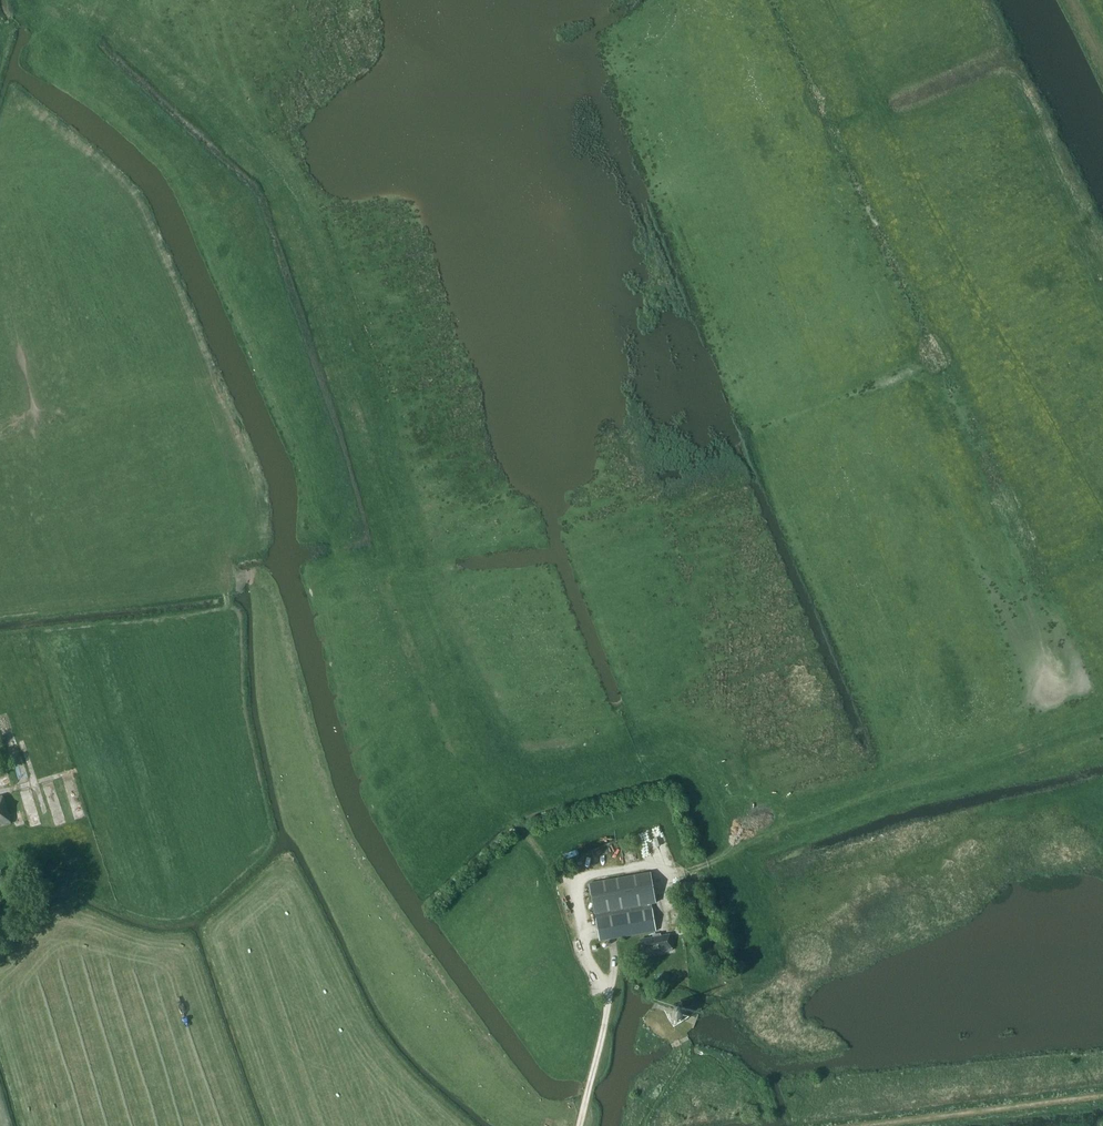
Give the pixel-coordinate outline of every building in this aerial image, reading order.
[(12,823),(3,796),(0,797),(0,827),(12,823)] [(655,902),(649,872),(590,884),(600,941),(617,938),(656,931),(652,903),(655,902)] [(672,925),(679,924),(677,910),(670,912),(672,925)] [(671,930),(672,937),(684,935),(684,928),(671,930)] [(653,938),(641,940),(643,953),(656,950),(656,953),(664,952),(664,950),(670,949),(668,936),(662,938),(661,934),(653,935),(653,938)] [(669,1021),(676,1024),(684,1022),(687,1015),(684,1007),(677,1004),(670,1007),(667,1014),(669,1021)]
